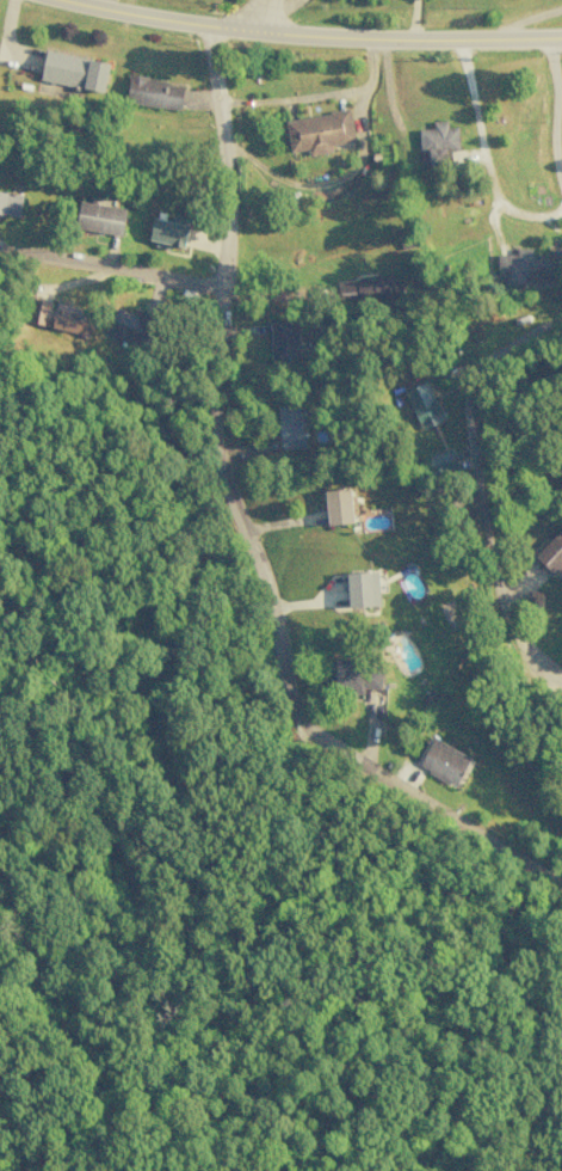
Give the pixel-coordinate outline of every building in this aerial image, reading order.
[(103,92),(109,62),(45,51),(40,81),(103,92)] [(183,83),(127,77),(125,104),(181,109),(183,83)] [(354,141),(349,110),(284,121),(289,152),(307,150),(308,156),(332,152),(331,145),(354,141)] [(22,195),(0,191),(0,214),(18,217),(22,195)] [(121,236),(126,209),(80,200),(75,228),(121,236)] [(183,250),(189,226),(154,217),(148,241),(183,250)] [(80,308),(53,301),(53,303),(33,298),(27,322),(88,337),(93,318),(79,315),(80,308)] [(105,335),(132,343),(139,321),(112,313),(105,335)] [(299,356),(298,337),(269,338),(270,357),(299,356)] [(301,404),(278,405),(280,449),(303,448),(301,404)] [(351,523),(350,489),(325,490),(326,524),(351,523)] [(534,556),(556,578),(561,572),(561,526),(534,556)] [(334,656),(332,691),(363,693),(363,689),(380,690),(381,669),(354,668),(354,657),(334,656)] [(418,768),(457,785),(470,756),(431,739),(418,768)]
